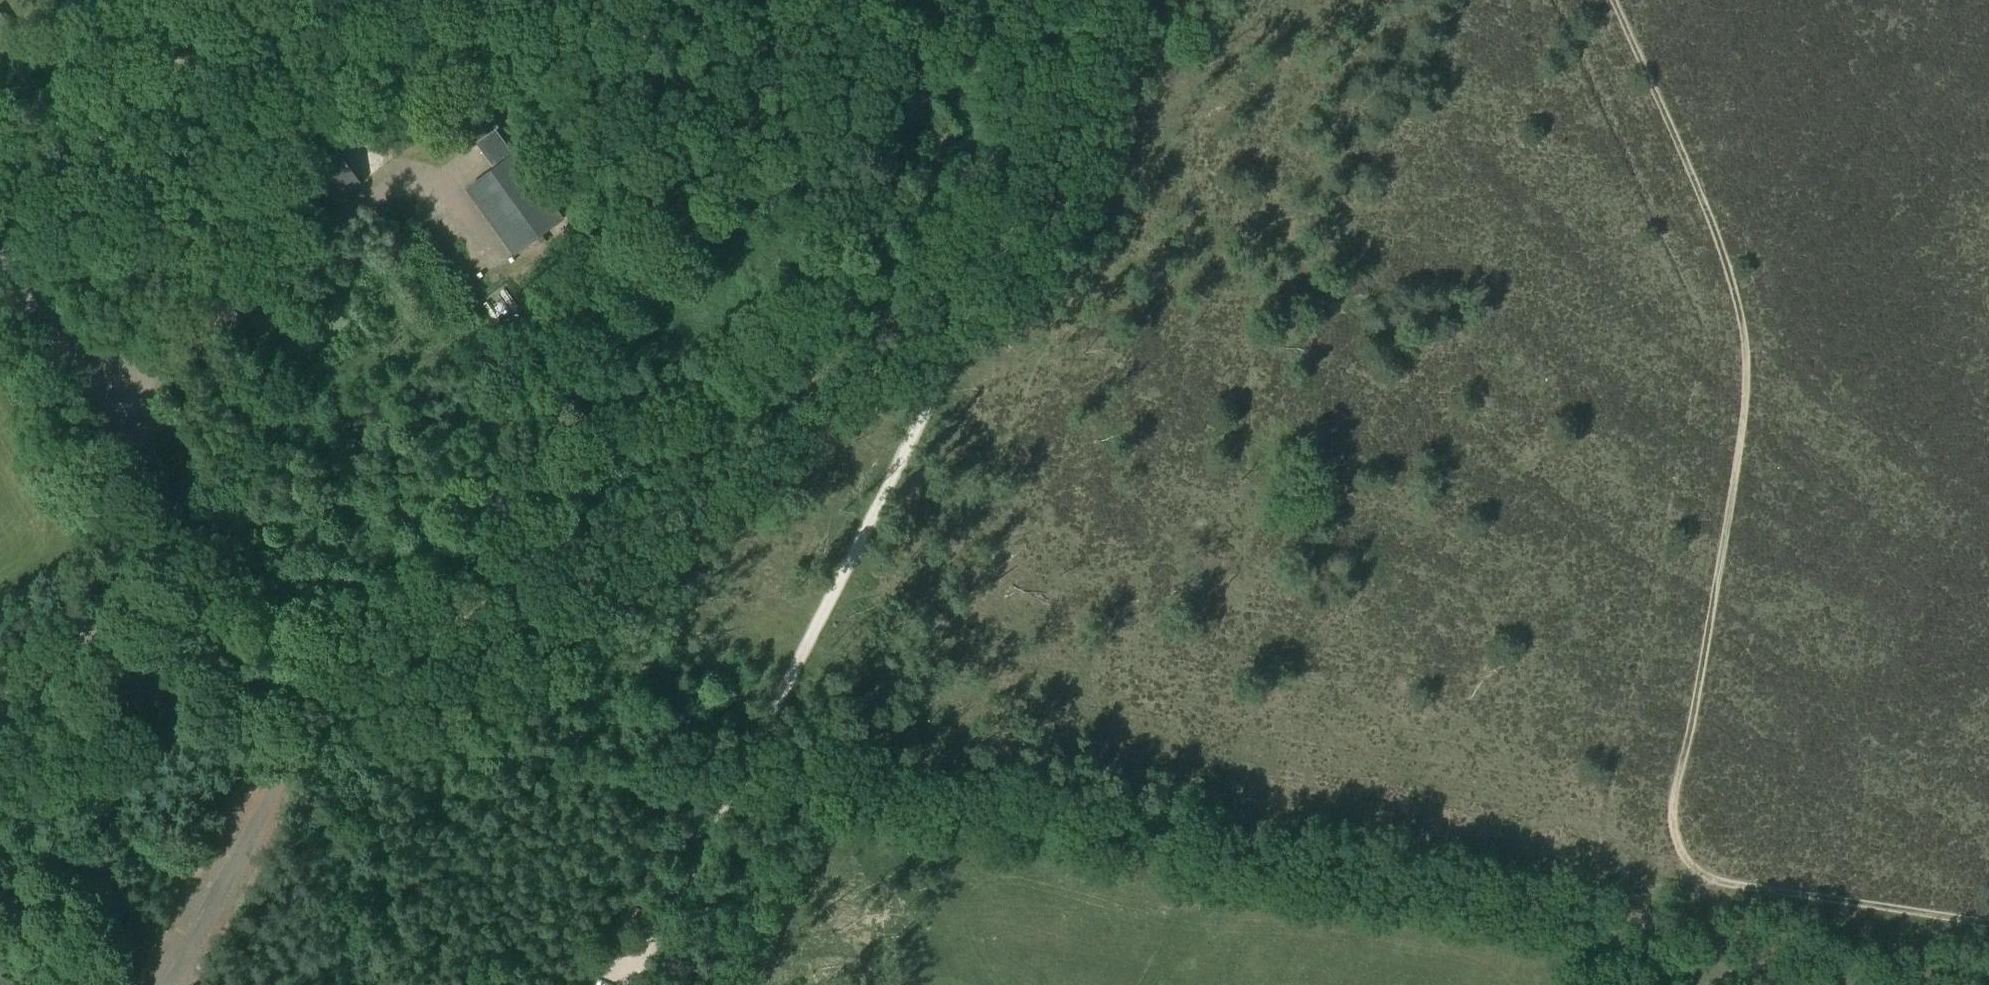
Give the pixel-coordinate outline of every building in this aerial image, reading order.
[(481,110),(455,129),(469,147),(474,143),(494,170),(466,190),(513,256),(562,220),(559,216),(565,212),(556,200),(550,204),(514,154),(511,156),(492,130),(495,128),(481,110)] [(335,148),(309,168),(333,199),(359,180),(335,148)] [(0,975),(0,984),(17,984),(0,975)]
